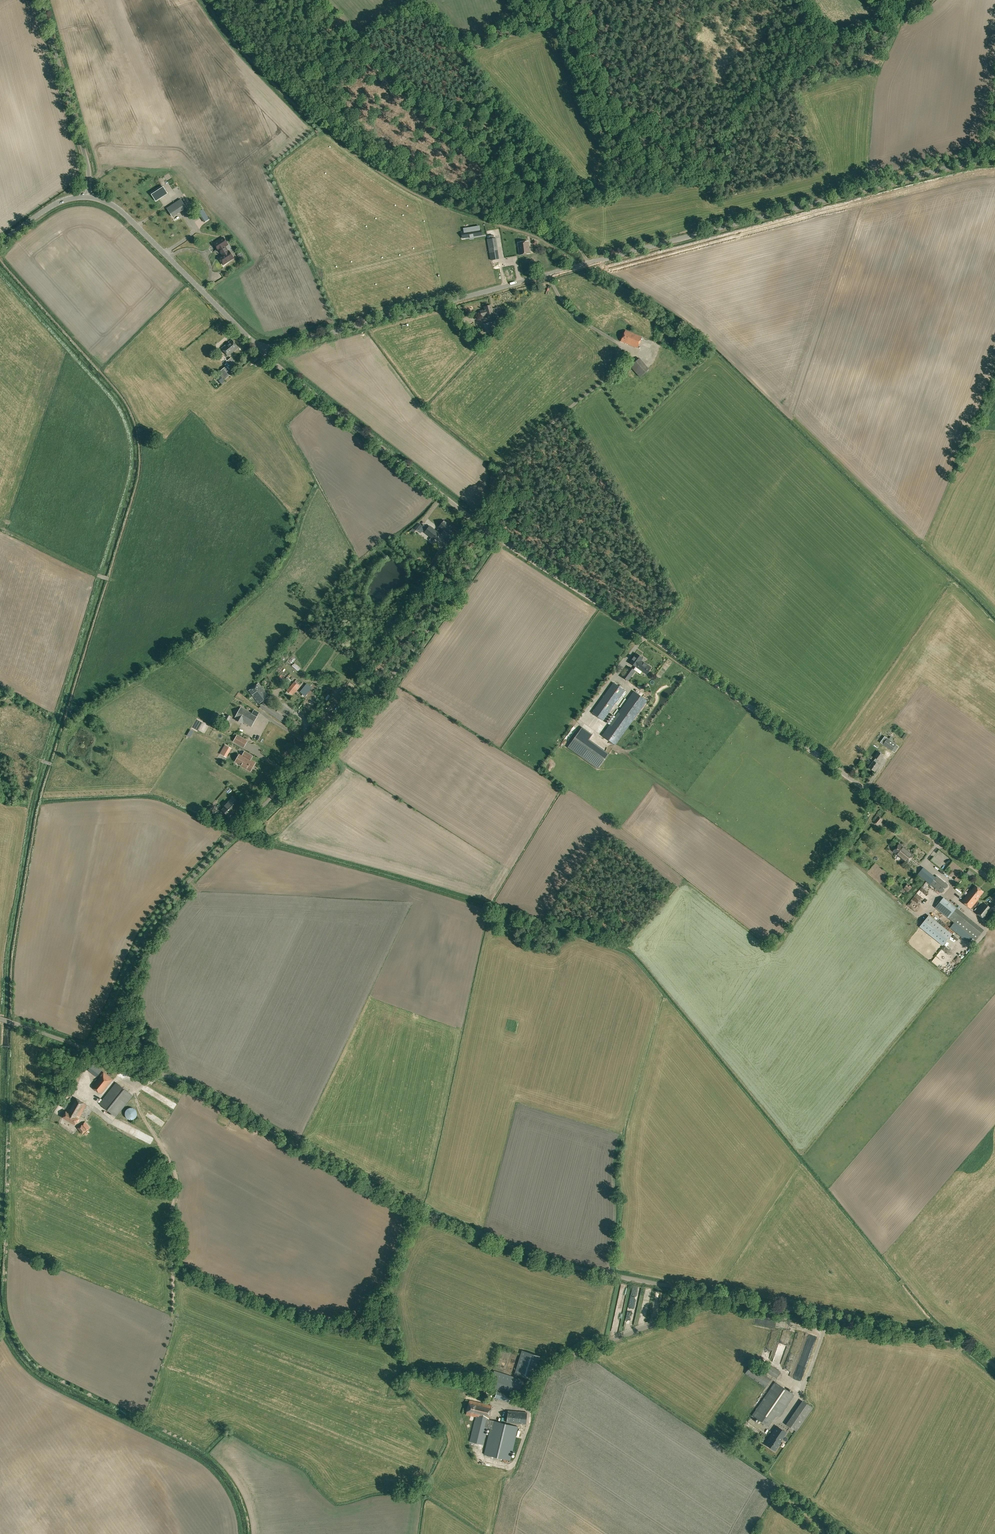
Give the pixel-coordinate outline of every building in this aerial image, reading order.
[(160,186),(149,193),(155,200),(165,193),(160,186)] [(167,208),(173,217),(187,208),(181,199),(167,208)] [(467,231),(468,238),(484,236),(483,228),(467,231)] [(228,244),(223,237),(214,243),(219,250),(223,255),(218,258),(223,265),(233,258),(229,251),(228,251),(225,246),(228,244)] [(488,240),(489,248),(497,247),(495,239),(488,240)] [(519,255),(530,254),(528,241),(518,243),(519,255)] [(491,260),(499,259),(497,247),(489,248),(491,260)] [(487,315),(487,316),(488,318),(492,317),(491,314),(494,313),(493,309),(492,309),(491,305),(484,307),(485,310),(480,311),(482,316),(486,315),(487,315)] [(495,321),(488,323),(491,332),(495,331),(494,328),(500,326),(498,318),(494,319),(495,321)] [(637,348),(642,337),(625,330),(621,341),(637,348)] [(228,356),(238,347),(232,339),(221,348),(228,356)] [(628,364),(634,360),(625,350),(620,355),(628,364)] [(639,377),(648,369),(639,358),(630,366),(639,377)] [(620,374),(626,366),(622,364),(617,372),(620,374)] [(225,367),(220,372),(225,377),(230,373),(225,367)] [(222,384),(225,381),(219,374),(216,377),(222,384)] [(429,526),(424,532),(434,540),(439,533),(442,529),(447,534),(452,527),(444,520),(438,527),(439,527),(436,531),(429,526)] [(418,523),(414,528),(418,532),(422,526),(418,523)] [(438,557),(443,561),(450,551),(445,547),(438,557)] [(636,653),(630,662),(636,667),(642,670),(646,674),(650,668),(651,667),(645,663),(644,664),(640,661),(641,660),(643,658),(636,653)] [(300,672),(303,670),(298,663),(295,666),(300,672)] [(635,671),(633,669),(629,666),(621,676),(628,681),(635,671)] [(296,693),(297,691),(296,690),(300,686),(294,681),(286,690),(287,691),(285,693),(290,697),(292,695),(293,695),(295,693),(296,693)] [(602,720),(624,690),(613,682),(592,712),(602,720)] [(249,690),(256,700),(259,703),(269,696),(258,683),(249,690)] [(300,691),(305,696),(312,687),(307,683),(300,691)] [(342,701),(346,697),(346,696),(347,697),(350,692),(345,689),(338,698),(340,700),(342,701)] [(608,727),(602,735),(615,745),(616,743),(623,734),(637,715),(647,700),(634,691),(611,723),(608,727)] [(283,723),(287,719),(263,702),(260,707),(283,723)] [(252,727),(259,712),(254,710),(252,713),(241,707),(235,717),(236,717),(235,719),(242,723),(243,722),(252,727)] [(567,748),(598,769),(609,753),(589,739),(592,735),(582,727),(567,748)] [(239,744),(242,738),(237,735),(234,741),(239,744)] [(899,747),(885,736),(880,743),(895,753),(899,747)] [(225,744),(220,753),(227,757),(232,748),(225,744)] [(875,760),(879,762),(880,760),(884,755),(878,751),(874,756),(876,758),(875,760)] [(253,756),(251,755),(244,752),(242,756),(244,758),(240,765),(250,771),(255,762),(251,760),(253,756)] [(879,762),(875,760),(874,761),(874,760),(869,767),(875,771),(880,764),(878,763),(879,762)] [(226,806),(222,810),(228,816),(237,808),(235,805),(238,802),(233,797),(225,806),(226,806)] [(211,818),(214,811),(204,806),(200,813),(211,818)] [(894,851),(903,859),(908,863),(914,856),(909,852),(899,844),(894,851)] [(935,877),(924,868),(918,874),(930,883),(935,877)] [(937,876),(935,877),(930,883),(942,893),(948,885),(937,876)] [(976,906),(974,905),(979,898),(978,898),(984,892),(976,885),(971,892),(970,891),(962,901),(971,908),(973,909),(976,906)] [(954,904),(951,902),(944,896),(938,904),(936,908),(945,915),(961,928),(976,940),(986,928),(973,917),(971,919),(969,918),(969,917),(953,905),(954,904)] [(984,902),(982,903),(980,902),(979,904),(980,906),(975,912),(985,920),(993,910),(984,902)] [(953,934),(929,915),(920,927),(943,946),(953,934)] [(98,1076),(103,1071),(95,1065),(91,1070),(98,1076)] [(80,1076),(83,1069),(78,1066),(74,1074),(69,1085),(75,1088),(81,1077),(80,1076)] [(101,1093),(112,1079),(104,1072),(92,1086),(94,1088),(94,1087),(100,1092),(101,1093)] [(116,1082),(100,1104),(115,1117),(133,1095),(116,1082)] [(67,1101),(72,1091),(68,1088),(62,1098),(67,1101)] [(75,1124),(86,1104),(74,1098),(67,1112),(66,1111),(63,1117),(75,1124)] [(65,1102),(62,1100),(60,1099),(56,1108),(59,1110),(61,1106),(66,1108),(68,1104),(65,1102)] [(129,1120),(140,1118),(138,1108),(127,1110),(129,1120)] [(82,1134),(90,1128),(85,1122),(78,1128),(82,1134)] [(268,1145),(267,1148),(281,1154),(284,1148),(265,1139),(263,1142),(268,1145)] [(534,1379),(536,1373),(541,1356),(522,1350),(515,1373),(534,1379)] [(765,1387),(771,1379),(751,1365),(745,1373),(765,1387)] [(777,1378),(781,1372),(771,1366),(767,1371),(777,1378)] [(519,1393),(523,1380),(494,1371),(490,1384),(519,1393)] [(486,1384),(488,1377),(476,1374),(474,1380),(486,1384)] [(779,1417),(794,1395),(775,1382),(752,1415),(768,1426),(776,1415),(779,1417)] [(497,1389),(495,1397),(503,1399),(505,1392),(497,1389)] [(470,1400),(467,1414),(471,1415),(472,1416),(474,1417),(475,1416),(477,1417),(489,1419),(492,1406),(470,1400)] [(804,1401),(794,1416),(802,1422),(812,1407),(804,1401)] [(526,1424),(527,1412),(508,1410),(507,1422),(526,1424)] [(794,1416),(791,1421),(799,1426),(802,1422),(794,1416)] [(489,1419),(477,1417),(471,1441),(483,1444),(487,1427),(489,1419)] [(493,1420),(484,1454),(510,1460),(518,1427),(493,1420)] [(777,1426),(765,1444),(775,1450),(781,1443),(780,1442),(786,1432),(777,1426)]
